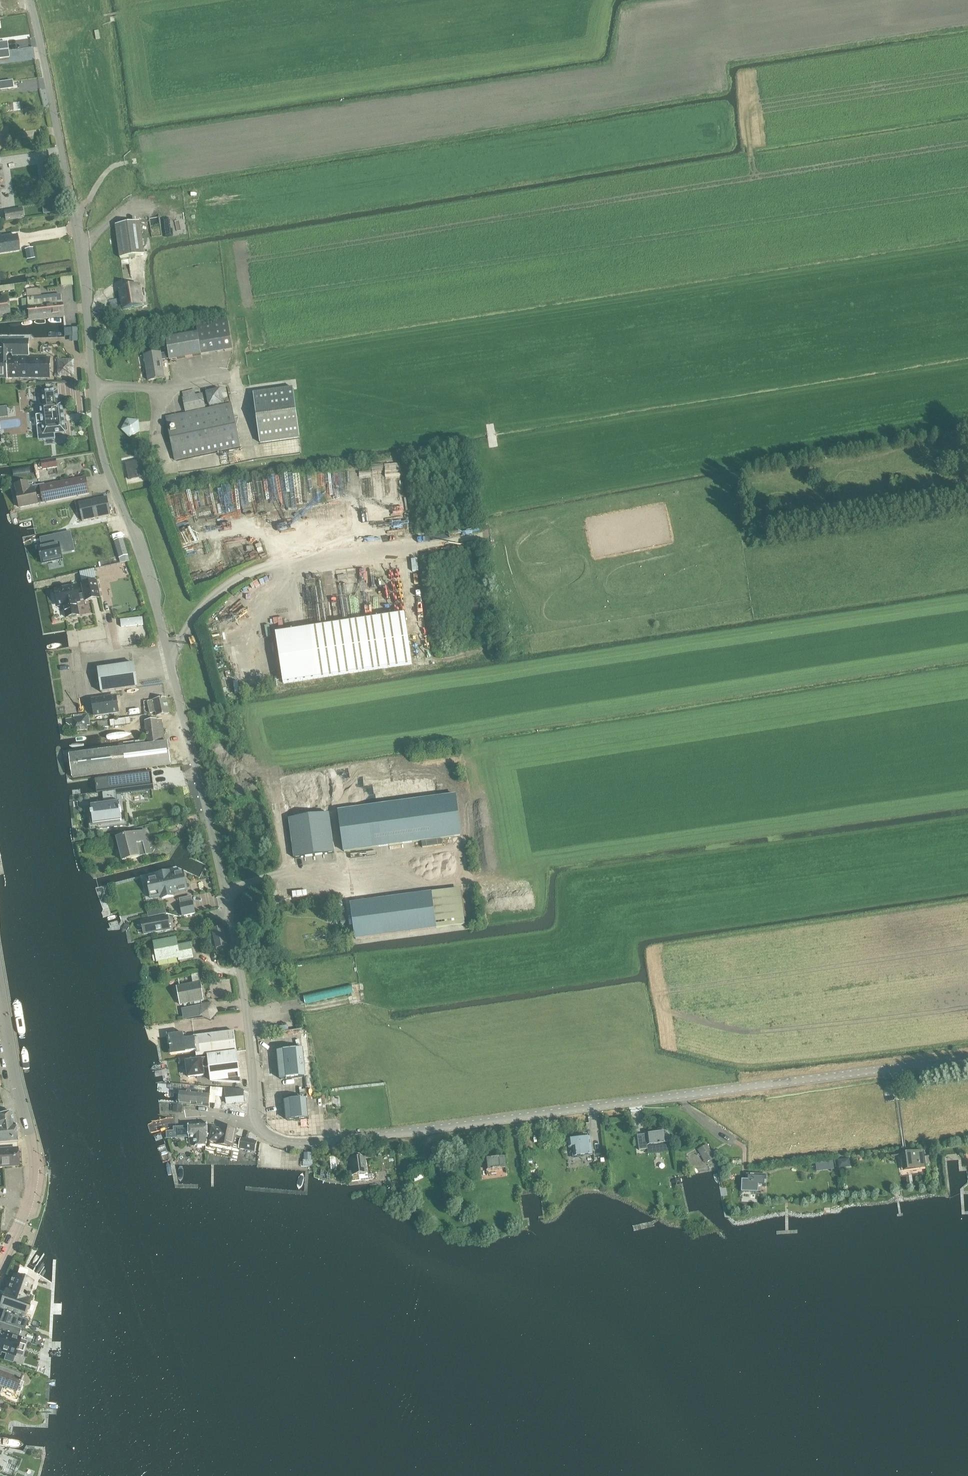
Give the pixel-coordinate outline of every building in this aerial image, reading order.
[(20,3),(1,6),(2,12),(21,9),(20,3)] [(9,58),(8,51),(7,51),(7,50),(0,51),(0,59),(9,58)] [(0,83),(0,90),(13,88),(12,81),(0,83)] [(6,219),(23,217),(22,210),(5,212),(6,219)] [(144,255),(142,240),(140,222),(116,226),(120,258),(144,255)] [(19,251),(17,235),(0,238),(0,254),(19,251)] [(143,306),(140,286),(120,289),(123,309),(143,306)] [(40,297),(27,299),(28,310),(29,317),(62,314),(61,295),(40,297)] [(9,314),(6,297),(0,298),(0,315),(9,314)] [(111,298),(113,308),(121,307),(119,297),(111,298)] [(170,360),(232,350),(228,320),(196,325),(198,333),(166,338),(169,353),(161,354),(145,356),(149,381),(165,378),(162,360),(170,359),(170,360)] [(64,327),(64,335),(69,335),(70,340),(79,340),(79,326),(64,327)] [(50,378),(50,358),(29,357),(29,340),(0,340),(0,378),(50,378)] [(58,358),(59,375),(74,375),(74,357),(58,358)] [(299,437),(293,388),(253,393),(260,443),(299,437)] [(183,398),(185,412),(205,408),(202,394),(195,395),(194,390),(183,393),(184,398),(183,398)] [(42,392),(44,405),(40,405),(41,415),(36,416),(37,427),(42,426),(43,435),(55,434),(66,433),(63,403),(59,403),(58,391),(42,392)] [(175,460),(240,447),(231,404),(166,417),(175,460)] [(127,419),(121,429),(129,438),(140,433),(138,421),(127,419)] [(42,462),(43,470),(57,468),(56,460),(42,462)] [(130,479),(145,476),(142,461),(126,464),(130,479)] [(20,508),(30,506),(89,494),(86,477),(45,486),(45,484),(33,487),(33,485),(29,486),(28,482),(15,485),(20,508)] [(83,521),(110,515),(107,498),(79,503),(83,521)] [(61,554),(65,553),(64,544),(39,549),(42,562),(62,558),(61,554)] [(56,593),(54,594),(57,604),(58,604),(59,606),(64,605),(66,618),(79,615),(76,603),(80,602),(80,601),(85,599),(86,601),(99,598),(94,571),(80,574),(84,594),(78,595),(76,586),(55,590),(56,593)] [(405,615),(276,634),(283,683),(412,665),(405,615)] [(101,692),(137,688),(134,664),(98,669),(101,692)] [(118,712),(116,697),(92,700),(94,716),(118,712)] [(157,716),(169,713),(166,698),(148,701),(150,713),(156,712),(157,716)] [(74,719),(67,721),(68,727),(74,726),(74,731),(87,729),(86,726),(90,726),(89,714),(74,716),(74,719)] [(148,743),(165,741),(162,719),(146,721),(148,743)] [(73,777),(171,765),(168,742),(70,755),(73,777)] [(97,829),(122,826),(119,802),(117,802),(117,795),(154,790),(152,773),(135,775),(135,774),(95,780),(97,792),(103,792),(105,804),(92,806),(94,825),(96,824),(97,829)] [(344,851),(460,835),(455,794),(338,810),(344,851)] [(329,813),(288,819),(294,858),(312,855),(334,852),(329,813)] [(151,853),(148,840),(146,831),(126,836),(118,838),(117,838),(123,861),(151,853)] [(157,874),(158,877),(147,879),(150,893),(162,891),(164,898),(174,896),(173,891),(177,890),(178,891),(187,889),(183,871),(169,874),(169,872),(157,874)] [(436,928),(431,892),(351,903),(355,938),(436,928)] [(180,904),(183,914),(183,916),(195,913),(192,902),(180,904)] [(158,915),(156,909),(158,909),(157,906),(147,909),(149,917),(158,915)] [(171,929),(168,916),(142,920),(144,934),(171,929)] [(216,948),(227,946),(223,927),(212,929),(216,948)] [(153,952),(155,961),(158,961),(158,962),(178,958),(179,960),(193,958),(190,943),(177,945),(176,938),(154,942),(156,951),(153,952)] [(181,1005),(204,1000),(199,974),(192,975),(193,983),(177,986),(181,1005)] [(351,985),(303,996),(305,1004),(353,993),(351,985)] [(201,1015),(210,1020),(218,1012),(212,1003),(202,1004),(200,1015),(201,1015)] [(201,1015),(200,1015),(202,1004),(181,1008),(183,1019),(201,1015)] [(196,1056),(237,1051),(234,1031),(194,1036),(194,1037),(184,1039),(183,1034),(172,1036),(174,1053),(196,1050),(196,1056)] [(278,1051),(281,1081),(306,1078),(303,1049),(278,1051)] [(211,1080),(241,1082),(237,1052),(208,1056),(209,1059),(186,1062),(188,1077),(204,1075),(203,1069),(210,1068),(211,1080)] [(171,1084),(171,1090),(180,1091),(205,1092),(206,1086),(171,1084)] [(223,1095),(223,1087),(211,1086),(211,1094),(223,1095)] [(226,1103),(244,1101),(243,1089),(225,1089),(226,1103)] [(180,1091),(179,1104),(184,1104),(209,1106),(210,1093),(205,1092),(180,1091)] [(307,1097),(287,1100),(289,1119),(309,1117),(307,1097)] [(0,1115),(0,1130),(0,1132),(0,1143),(19,1142),(16,1124),(14,1124),(12,1112),(0,1115)] [(171,1131),(166,1131),(167,1133),(167,1134),(167,1138),(168,1138),(170,1138),(179,1137),(189,1137),(194,1137),(195,1146),(199,1146),(208,1146),(207,1137),(207,1123),(189,1124),(189,1126),(189,1127),(186,1127),(184,1127),(174,1128),(173,1128),(173,1131),(172,1131),(171,1131)] [(212,1127),(210,1141),(217,1142),(217,1144),(222,1145),(233,1147),(233,1145),(239,1146),(241,1138),(235,1137),(236,1129),(225,1127),(220,1126),(220,1129),(212,1127)] [(665,1131),(645,1134),(646,1145),(646,1149),(648,1149),(648,1155),(668,1152),(667,1144),(666,1144),(666,1142),(665,1131)] [(645,1134),(638,1134),(639,1150),(646,1149),(646,1145),(645,1134)] [(592,1152),(591,1137),(567,1139),(568,1148),(572,1148),(573,1159),(584,1158),(584,1156),(594,1155),(594,1152),(592,1152)] [(239,1146),(239,1148),(255,1152),(257,1141),(241,1138),(239,1146)] [(707,1144),(701,1148),(709,1161),(715,1157),(707,1144)] [(18,1165),(17,1148),(0,1150),(0,1167),(18,1165)] [(925,1162),(930,1162),(929,1157),(925,1157),(924,1152),(923,1152),(923,1151),(902,1154),(903,1170),(924,1168),(924,1167),(926,1167),(925,1162)] [(367,1179),(366,1173),(364,1157),(351,1159),(353,1175),(352,1175),(353,1181),(367,1179)] [(505,1157),(485,1159),(486,1170),(506,1168),(505,1157)] [(834,1159),(816,1161),(817,1169),(835,1167),(834,1159)] [(848,1159),(838,1160),(839,1167),(847,1166),(849,1164),(848,1159)] [(743,1179),(743,1191),(759,1192),(759,1186),(766,1187),(766,1175),(746,1174),(746,1178),(743,1178),(743,1179)] [(0,1304),(0,1308),(3,1310),(0,1320),(0,1321),(20,1328),(23,1329),(27,1319),(19,1316),(20,1315),(24,1316),(30,1298),(28,1297),(33,1281),(25,1279),(28,1270),(19,1268),(16,1276),(13,1274),(7,1290),(5,1289),(0,1304)] [(6,1352),(4,1359),(12,1362),(15,1354),(21,1356),(26,1341),(20,1339),(21,1337),(18,1336),(20,1328),(0,1321),(0,1350),(6,1352)] [(3,1386),(16,1391),(20,1393),(24,1383),(20,1381),(22,1374),(0,1366),(0,1393),(3,1386)]
